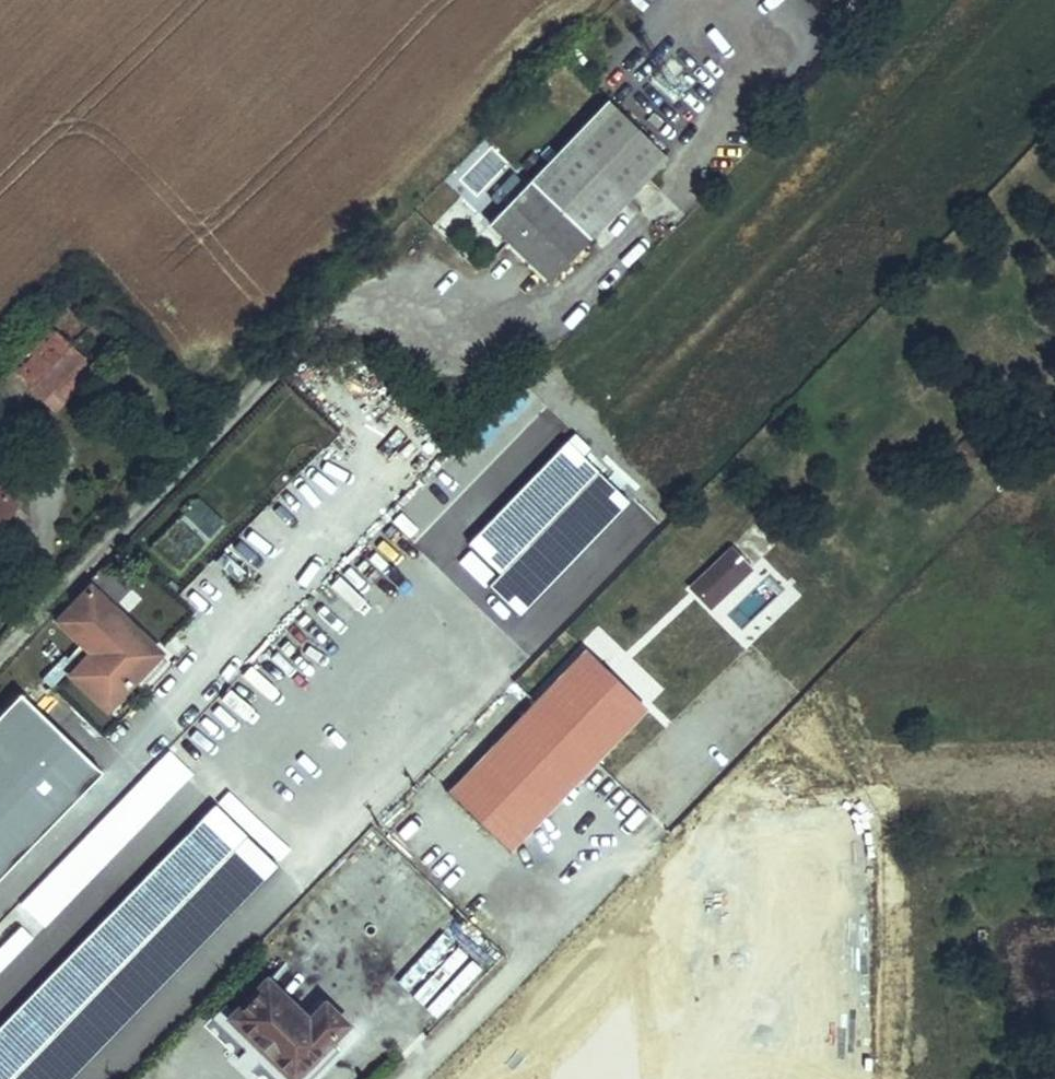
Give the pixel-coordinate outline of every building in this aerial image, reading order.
[(605,104),(526,185),(588,244),(609,222),(666,164),(605,104)] [(588,244),(526,185),(485,227),(547,286),(588,244)] [(609,222),(588,244),(600,256),(621,234),(609,222)] [(53,332),(12,373),(54,414),(95,372),(53,332)] [(563,443),(465,547),(480,561),(465,578),(513,623),(627,503),(563,443)] [(0,497),(0,528),(15,512),(0,497)] [(147,551),(174,576),(223,525),(196,499),(147,551)] [(688,584),(718,618),(760,581),(730,547),(688,584)] [(157,654),(89,590),(51,630),(80,657),(58,680),(97,717),(157,654)] [(645,713),(581,653),(444,795),(508,856),(645,713)] [(0,720),(0,879),(97,779),(17,702),(0,720)] [(157,761),(74,845),(98,869),(181,785),(157,761)] [(275,869),(211,807),(0,1025),(0,1078),(71,1078),(275,869)] [(98,870),(76,849),(0,926),(0,970),(98,870)] [(735,977),(760,976),(760,957),(734,958),(735,977)] [(289,958),(266,982),(302,1016),(319,998),(333,1011),(339,1005),(289,958)] [(735,977),(674,978),(675,1051),(721,1050),(762,1049),(762,1026),(777,1025),(776,1000),(761,1000),(760,976),(735,977)] [(262,982),(233,1012),(223,1002),(203,1022),(261,1078),(308,1078),(334,1053),(321,1040),(340,1021),(320,1001),(301,1020),(262,982)]
